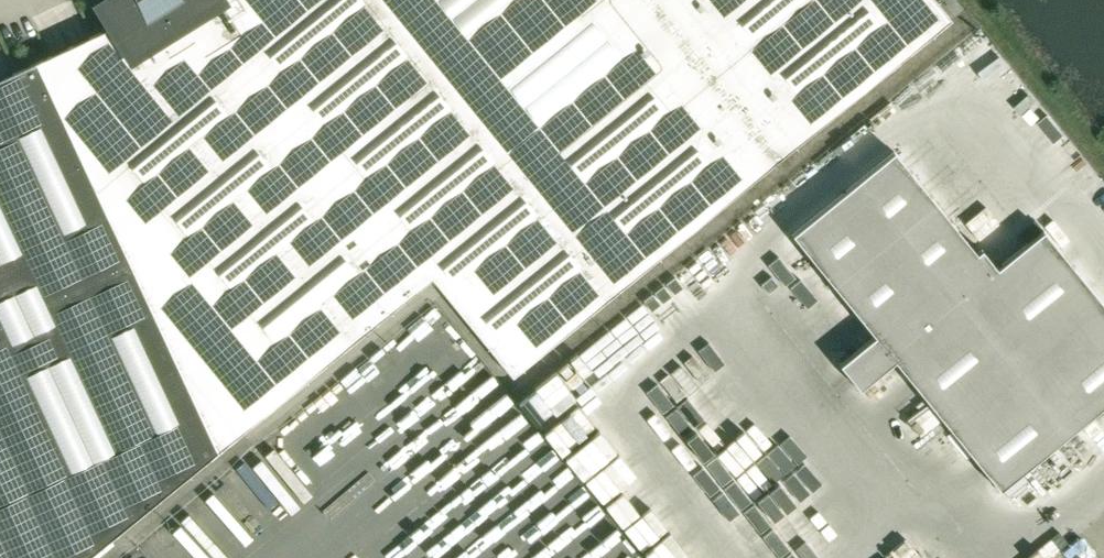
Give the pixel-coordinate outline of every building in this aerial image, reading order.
[(433,278),(513,376),(952,20),(936,0),(115,0),(104,6),(116,25),(0,79),(0,557),(89,557),(433,278)] [(911,85),(899,92),(907,104),(919,97),(911,85)] [(1000,491),(1103,407),(1103,304),(1044,230),(997,268),(982,249),(977,253),(894,151),(791,235),(874,336),(895,362),(1000,491)] [(622,337),(637,325),(627,312),(612,324),(622,337)] [(613,448),(633,431),(619,416),(630,406),(611,384),(580,412),(613,448)] [(569,450),(587,442),(582,429),(563,438),(569,450)]
